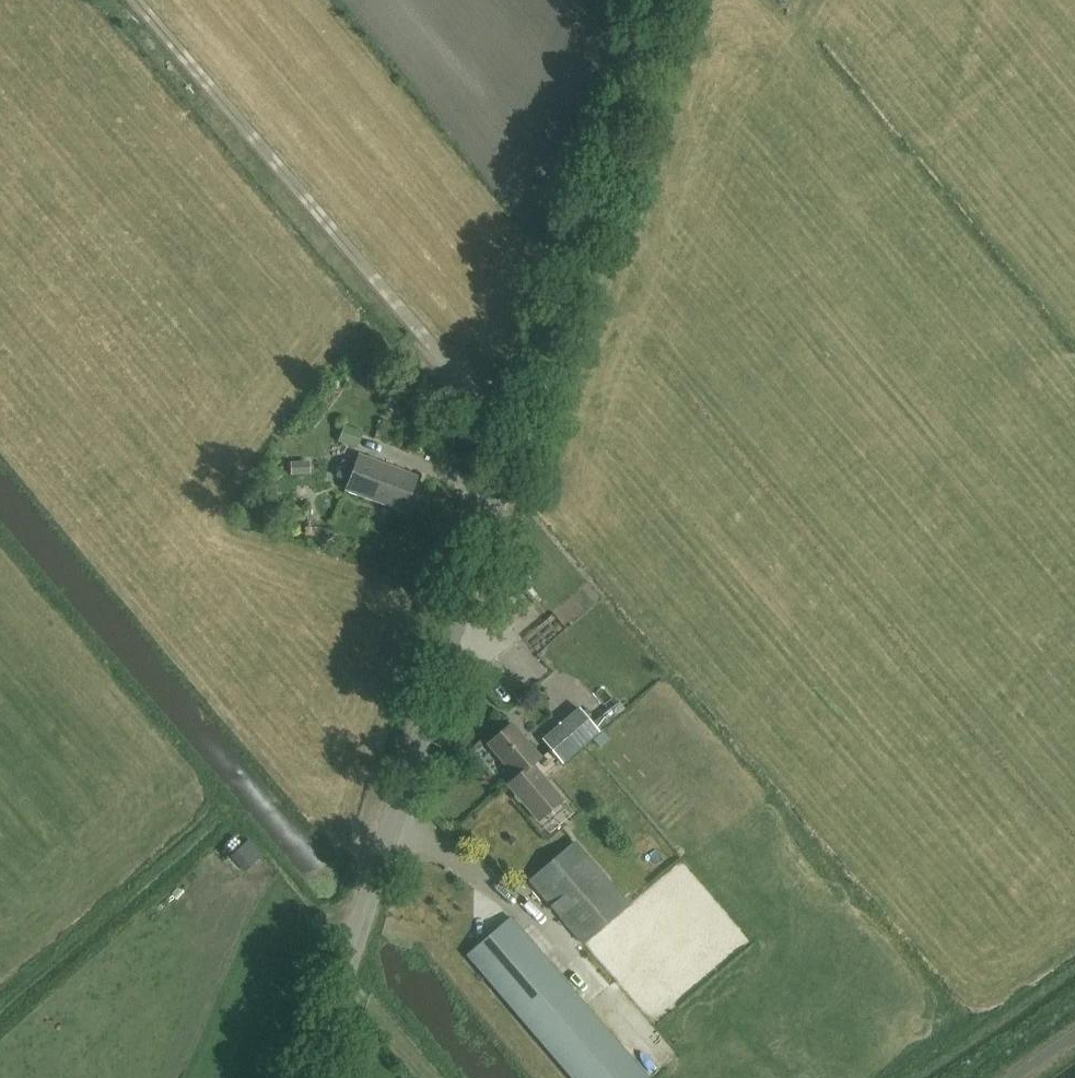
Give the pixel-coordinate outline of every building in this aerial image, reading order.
[(403,512),(416,477),(358,456),(354,467),(342,462),(336,478),(347,482),(344,490),(403,512)] [(297,480),(316,479),(315,464),(297,465),(297,480)] [(487,745),(516,778),(532,765),(532,766),(541,758),(511,725),(487,745)] [(586,752),(578,730),(553,739),(562,761),(586,752)] [(562,801),(548,784),(532,766),(532,765),(516,778),(507,786),(515,795),(515,799),(518,802),(522,803),(537,821),(562,801)] [(530,880),(584,944),(629,906),(574,842),(530,880)] [(510,920),(467,957),(570,1077),(646,1077),(510,920)]
